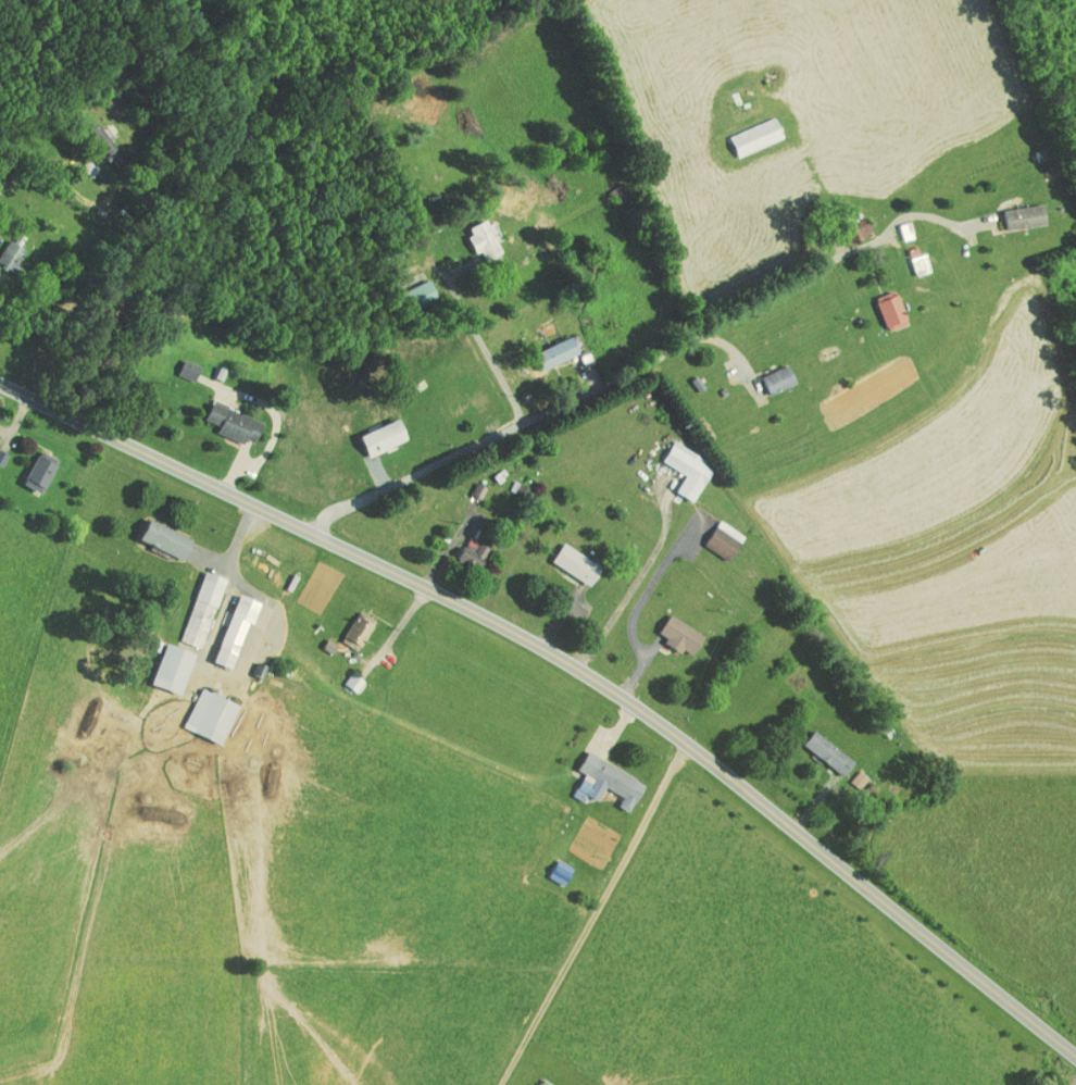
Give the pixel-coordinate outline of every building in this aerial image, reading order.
[(719,126),(726,148),(774,133),(767,111),(719,126)] [(115,154),(89,116),(76,124),(95,152),(103,146),(111,157),(115,154)] [(994,222),(1036,218),(1034,198),(992,202),(994,222)] [(848,231),(862,226),(856,210),(842,216),(848,231)] [(467,246),(471,245),(475,253),(492,245),(476,212),(456,222),(467,246)] [(4,264),(17,244),(0,233),(0,262),(4,264)] [(920,264),(915,246),(900,250),(905,269),(920,264)] [(428,290),(419,272),(399,282),(408,300),(428,290)] [(864,291),(878,325),(899,317),(885,283),(864,291)] [(570,346),(562,329),(528,343),(536,361),(570,346)] [(185,375),(191,360),(173,353),(168,368),(185,375)] [(750,370),(759,389),(786,376),(777,357),(750,370)] [(245,436),(253,415),(203,394),(195,413),(209,419),(206,426),(233,437),(235,432),(245,436)] [(398,435),(391,413),(350,427),(358,449),(398,435)] [(652,454),(675,468),(665,485),(683,495),(704,459),(663,435),(652,454)] [(48,452),(28,444),(13,478),(33,486),(48,452)] [(184,531),(138,513),(130,534),(175,552),(184,531)] [(721,553),(734,526),(707,514),(694,541),(721,553)] [(592,559),(554,535),(541,555),(579,579),(592,559)] [(455,537),(446,553),(466,565),(480,542),(469,536),(465,543),(455,537)] [(192,641),(214,571),(192,563),(170,634),(192,641)] [(248,594),(228,587),(204,655),(224,662),(248,594)] [(366,614),(349,604),(331,634),(348,644),(366,614)] [(646,629),(672,645),(673,643),(682,648),(695,629),(660,607),(646,629)] [(171,687),(186,646),(156,636),(141,677),(171,687)] [(346,685),(355,675),(343,665),(334,675),(346,685)] [(174,721),(212,737),(229,698),(191,681),(174,721)] [(844,755),(805,723),(793,737),(833,769),(844,755)] [(635,775),(576,746),(568,764),(574,767),(565,785),(587,796),(594,780),(613,790),(608,800),(620,806),(635,775)] [(850,782),(858,769),(848,763),(839,775),(850,782)] [(529,1075),(522,1084),(545,1084),(529,1075)]
